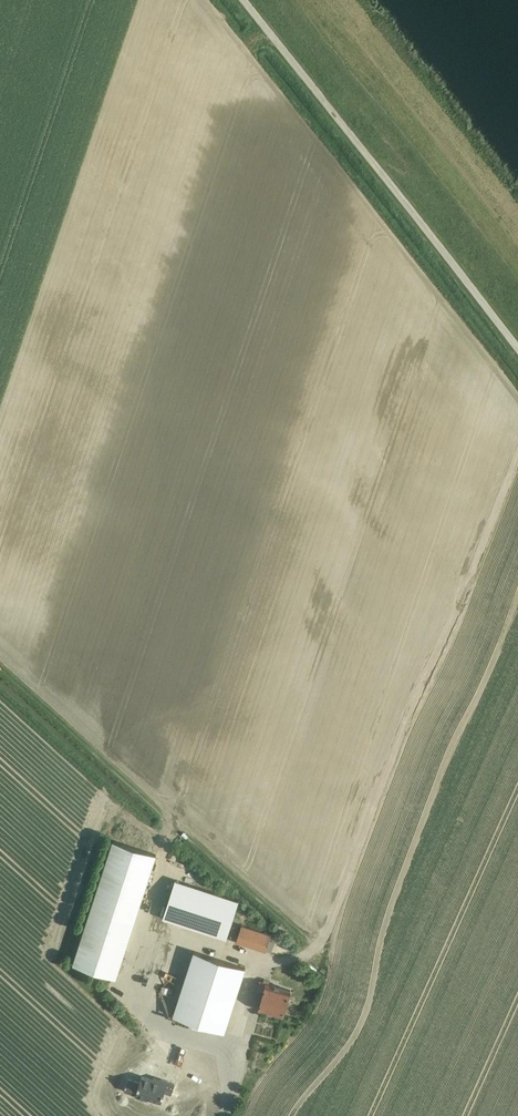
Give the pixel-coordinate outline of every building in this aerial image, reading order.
[(116,978),(156,855),(113,841),(73,964),(116,978)] [(168,874),(175,855),(171,854),(163,872),(168,874)] [(239,901),(175,880),(163,918),(226,939),(239,901)] [(265,952),(271,936),(241,926),(236,942),(265,952)] [(225,1032),(245,968),(194,951),(174,1016),(225,1032)] [(263,993),(259,1010),(283,1017),(291,990),(271,985),(271,983),(266,982),(266,983),(259,982),(257,991),(263,993)] [(128,1079),(124,1091),(136,1094),(136,1095),(148,1099),(148,1097),(161,1101),(165,1092),(171,1094),(175,1084),(161,1079),(160,1082),(142,1076),(140,1082),(128,1079)]
